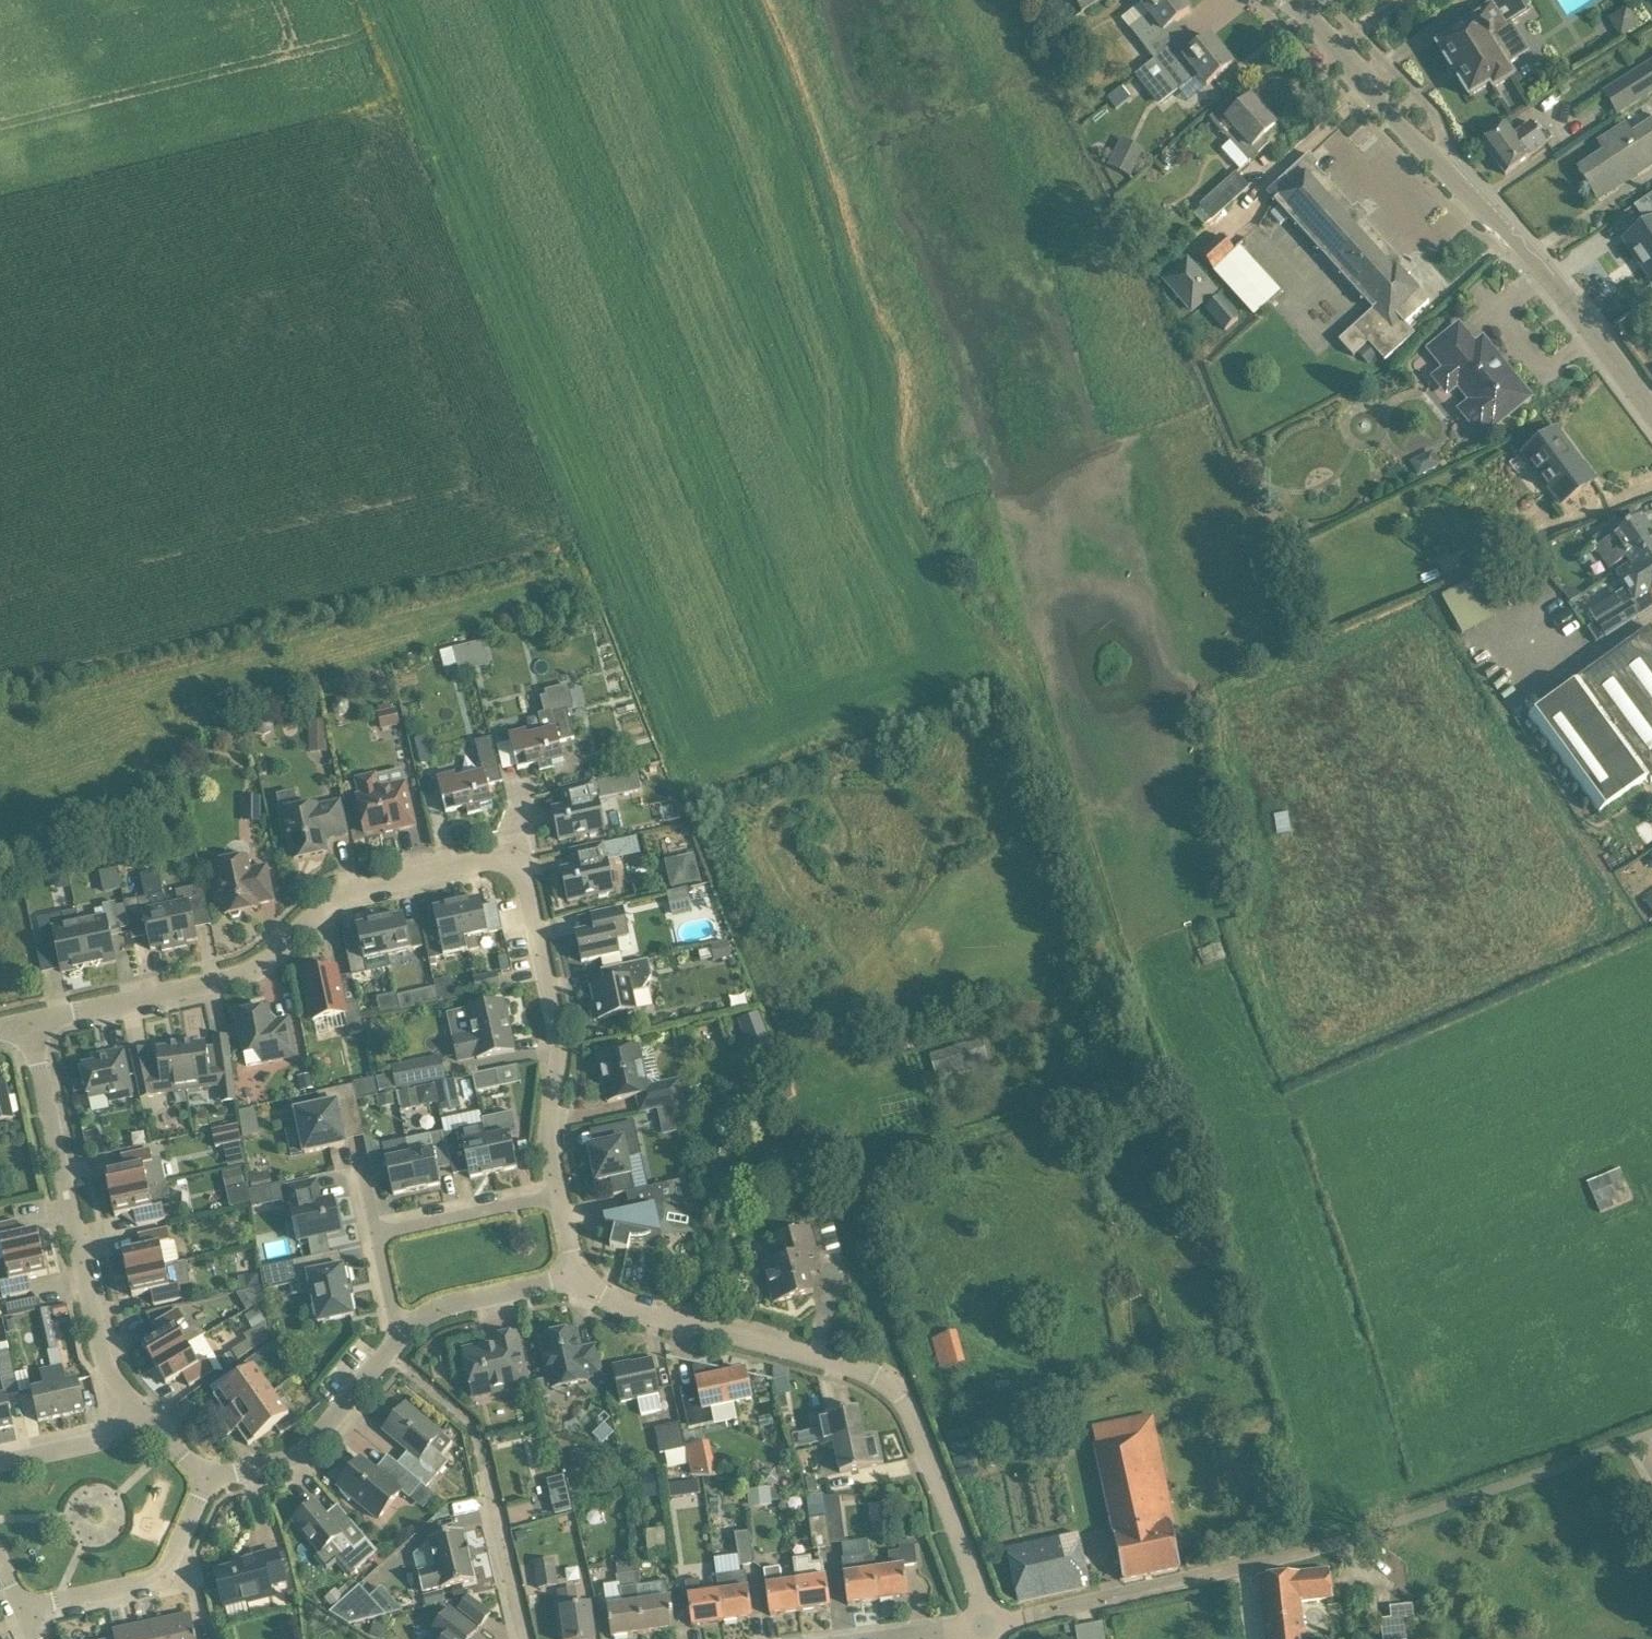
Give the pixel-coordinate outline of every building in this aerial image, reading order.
[(1083,12),(1099,0),(1074,0),(1083,12)] [(1154,61),(1178,42),(1168,30),(1190,12),(1180,0),(1147,0),(1127,17),(1135,27),(1130,31),(1154,61)] [(1438,47),(1470,98),(1491,85),(1494,90),(1513,77),(1507,67),(1530,52),(1512,24),(1530,13),(1522,0),(1494,0),(1489,3),(1490,6),(1455,29),(1458,34),(1438,47)] [(1625,4),(1600,26),(1615,43),(1640,21),(1625,4)] [(1044,23),(1035,30),(1042,40),(1051,33),(1044,23)] [(1178,42),(1154,61),(1135,76),(1159,107),(1198,76),(1207,87),(1233,66),(1210,38),(1188,55),(1178,42)] [(1617,115),(1651,93),(1651,59),(1602,90),(1617,115)] [(1225,106),(1210,119),(1249,162),(1268,145),(1263,139),(1276,128),(1250,99),(1233,115),(1225,106)] [(1481,143),(1506,176),(1530,158),(1530,157),(1546,144),(1531,123),(1514,136),(1506,125),(1499,130),(1481,143)] [(1592,191),(1599,201),(1629,181),(1651,166),(1651,123),(1632,136),(1626,126),(1599,143),(1605,153),(1579,170),(1592,191)] [(1115,153),(1108,167),(1130,178),(1137,164),(1115,153)] [(1374,310),(1406,278),(1411,273),(1314,168),(1318,164),(1311,155),(1268,194),(1374,310)] [(1236,173),(1200,205),(1213,220),(1249,188),(1236,173)] [(1623,242),(1651,285),(1651,196),(1634,208),(1647,227),(1623,242)] [(1200,256),(1213,271),(1235,251),(1221,237),(1200,256)] [(1188,262),(1165,280),(1192,311),(1214,292),(1188,262)] [(1406,278),(1374,310),(1340,341),(1354,357),(1369,343),(1386,362),(1414,335),(1405,324),(1429,303),(1406,278)] [(1219,298),(1206,309),(1226,331),(1239,320),(1219,298)] [(1475,346),(1459,326),(1430,351),(1444,368),(1431,379),(1447,398),(1457,390),(1467,403),(1457,411),(1479,439),(1530,398),(1507,369),(1505,368),(1503,368),(1499,372),(1490,361),(1492,360),(1493,355),(1493,354),(1492,350),(1489,346),(1485,344),(1480,345),(1478,347),(1477,345),(1475,346)] [(1523,454),(1562,505),(1594,481),(1556,430),(1523,454)] [(1411,462),(1418,476),(1440,466),(1433,451),(1411,462)] [(1628,558),(1632,563),(1651,549),(1651,533),(1641,517),(1597,548),(1611,569),(1628,558)] [(1600,532),(1590,539),(1596,547),(1606,540),(1600,532)] [(1612,601),(1620,613),(1633,604),(1637,602),(1651,592),(1651,593),(1651,549),(1632,563),(1617,573),(1629,590),(1612,601)] [(1478,576),(1443,595),(1465,634),(1499,615),(1478,576)] [(1620,613),(1601,626),(1609,638),(1642,617),(1633,604),(1620,613)] [(1651,628),(1579,681),(1578,681),(1530,716),(1599,815),(1650,778),(1651,781),(1651,630),(1651,628)] [(483,642),(469,645),(472,662),(487,658),(486,653),(483,642)] [(469,645),(454,649),(456,660),(458,665),(472,662),(469,645)] [(565,765),(560,744),(575,739),(567,708),(574,706),(568,685),(546,691),(547,696),(546,696),(555,730),(528,737),(527,732),(509,736),(518,770),(538,765),(540,772),(565,765)] [(347,716),(351,710),(349,703),(344,699),(337,700),(333,706),(333,713),(339,717),(347,716)] [(380,707),(381,712),(379,713),(383,730),(399,726),(395,709),(392,710),(391,704),(380,707)] [(254,727),(257,734),(265,737),(272,734),(275,725),(271,718),(263,716),(256,720),(254,727)] [(328,752),(327,720),(309,721),(310,753),(328,752)] [(438,780),(441,792),(446,813),(467,808),(469,815),(494,809),(488,786),(503,782),(492,738),(475,742),(483,773),(457,780),(455,775),(438,780)] [(617,799),(642,794),(636,769),(612,776),(617,799)] [(357,798),(361,812),(366,834),(385,829),(386,833),(415,826),(406,783),(378,790),(375,776),(357,780),(361,797),(357,798)] [(553,809),(560,841),(588,835),(591,837),(599,836),(600,832),(605,831),(599,803),(594,781),(562,790),(566,806),(553,809)] [(245,821),(261,821),(261,797),(246,797),(245,821)] [(294,860),(326,853),(324,840),(348,835),(340,802),(316,807),(316,806),(280,814),(286,840),(290,839),(294,860)] [(1637,829),(1647,843),(1651,839),(1651,829),(1647,822),(1637,829)] [(622,857),(641,853),(637,838),(619,842),(622,857)] [(575,867),(562,870),(569,902),(599,895),(601,898),(609,896),(610,893),(614,892),(607,860),(606,860),(603,845),(571,852),(575,867)] [(694,855),(665,861),(668,875),(683,871),(686,885),(700,882),(694,855)] [(257,905),(274,901),(267,867),(250,870),(247,858),(211,866),(218,901),(222,900),(226,916),(258,909),(257,905)] [(65,860),(50,862),(53,877),(68,874),(65,860)] [(104,890),(121,886),(117,869),(100,872),(104,890)] [(203,886),(189,889),(192,903),(206,900),(203,886)] [(179,904),(166,907),(175,949),(188,946),(187,943),(198,940),(190,903),(192,903),(189,889),(176,891),(179,904)] [(667,893),(670,905),(690,901),(687,889),(667,893)] [(175,949),(166,907),(153,910),(151,897),(125,902),(133,940),(134,940),(132,934),(147,931),(151,950),(162,948),(163,952),(175,949)] [(457,904),(468,952),(480,950),(477,936),(489,934),(481,899),(457,904)] [(106,918),(80,924),(89,967),(116,962),(109,932),(121,929),(116,903),(103,905),(104,909),(95,910),(97,917),(105,915),(106,918)] [(468,952),(457,904),(434,910),(435,918),(421,921),(429,961),(468,952)] [(599,928),(576,934),(582,963),(621,954),(617,939),(630,936),(624,908),(596,914),(599,928)] [(38,919),(39,924),(44,946),(56,943),(62,973),(89,967),(80,924),(77,912),(64,914),(51,917),(51,916),(38,919)] [(404,916),(381,921),(391,969),(392,969),(389,956),(424,948),(418,921),(406,924),(404,916)] [(391,969),(381,921),(357,927),(360,939),(345,942),(353,977),(369,974),(366,961),(378,958),(381,971),(391,969)] [(729,942),(711,946),(716,961),(733,958),(729,942)] [(1199,950),(1205,967),(1228,959),(1222,942),(1199,950)] [(605,985),(592,987),(599,1020),(636,1012),(632,994),(643,991),(652,977),(649,960),(602,971),(605,985)] [(345,1014),(349,1036),(365,1032),(358,1004),(345,1007),(336,968),(303,975),(313,1021),(345,1014)] [(476,979),(480,994),(501,989),(498,974),(476,979)] [(439,1002),(436,987),(422,990),(426,1005),(439,1002)] [(474,1040),(455,1045),(458,1061),(477,1057),(478,1059),(515,1051),(504,1002),(482,1007),(467,1010),(474,1040)] [(237,1015),(245,1055),(247,1066),(296,1057),(293,1041),(289,1020),(274,1022),(270,1019),(270,1018),(268,1009),(237,1015)] [(759,1012),(738,1021),(743,1034),(765,1026),(759,1012)] [(194,1040),(181,1042),(186,1081),(188,1090),(189,1093),(202,1091),(202,1088),(220,1086),(222,1103),(237,1101),(231,1058),(216,1060),(217,1068),(210,1069),(206,1044),(195,1045),(194,1040)] [(186,1081),(181,1042),(168,1044),(169,1049),(157,1050),(160,1076),(151,1077),(149,1069),(135,1072),(141,1099),(155,1096),(155,1095),(176,1092),(188,1090),(186,1081)] [(598,1056),(608,1103),(637,1097),(641,1113),(662,1108),(684,1103),(679,1081),(649,1087),(640,1047),(598,1056)] [(82,1066),(89,1100),(132,1091),(123,1050),(94,1056),(95,1063),(82,1066)] [(441,1058),(392,1068),(394,1075),(396,1089),(397,1090),(446,1080),(441,1058)] [(473,1075),(477,1092),(500,1088),(497,1070),(473,1075)] [(311,1074),(299,1077),(302,1091),(314,1089),(311,1074)] [(787,1077),(747,1088),(754,1111),(793,1099),(787,1077)] [(358,1097),(377,1093),(374,1080),(356,1083),(358,1097)] [(14,1118),(5,1082),(0,1083),(0,1121),(14,1118)] [(456,1083),(436,1087),(441,1106),(460,1102),(456,1083)] [(299,1130),(286,1132),(291,1156),(348,1145),(344,1128),(363,1124),(354,1085),(317,1093),(320,1106),(295,1111),(299,1130)] [(418,1089),(400,1093),(404,1111),(422,1107),(418,1089)] [(379,1098),(381,1108),(395,1105),(393,1096),(379,1098)] [(148,1099),(142,1100),(144,1113),(151,1112),(148,1099)] [(240,1111),(247,1136),(262,1133),(255,1107),(240,1111)] [(672,1108),(659,1111),(664,1135),(677,1132),(672,1108)] [(482,1119),(484,1126),(494,1174),(518,1169),(511,1135),(518,1133),(513,1112),(482,1119)] [(596,1158),(591,1159),(597,1183),(631,1175),(628,1159),(642,1156),(635,1122),(611,1127),(614,1142),(594,1146),(596,1158)] [(242,1143),(238,1126),(213,1131),(217,1148),(242,1143)] [(484,1126),(445,1135),(452,1167),(454,1177),(469,1173),(470,1179),(494,1174),(484,1126)] [(84,1135),(89,1158),(105,1154),(100,1131),(84,1135)] [(411,1156),(410,1156),(417,1190),(441,1185),(438,1170),(452,1167),(445,1135),(445,1131),(407,1140),(411,1156)] [(106,1172),(111,1195),(164,1183),(159,1162),(153,1163),(150,1149),(122,1156),(124,1168),(106,1172)] [(417,1190),(410,1156),(386,1161),(394,1196),(417,1190)] [(226,1171),(229,1188),(247,1185),(243,1168),(226,1171)] [(1586,1183),(1599,1215),(1634,1200),(1625,1178),(1622,1171),(1621,1171),(1620,1169),(1586,1183)] [(251,1175),(254,1190),(273,1186),(270,1171),(251,1175)] [(317,1181),(287,1187),(298,1241),(311,1239),(319,1237),(341,1232),(334,1199),(321,1202),(317,1181)] [(164,1183),(111,1195),(116,1218),(134,1213),(137,1226),(166,1220),(163,1206),(172,1204),(167,1183),(164,1183)] [(670,1184),(627,1193),(631,1211),(604,1217),(606,1225),(615,1227),(611,1247),(628,1251),(631,1239),(638,1239),(645,1238),(651,1235),(662,1238),(660,1228),(664,1221),(667,1213),(667,1204),(674,1203),(670,1184)] [(260,1189),(254,1190),(249,1191),(252,1208),(258,1207),(263,1198),(260,1189)] [(5,1261),(43,1252),(38,1230),(19,1234),(16,1221),(0,1224),(0,1239),(5,1261)] [(764,1264),(774,1303),(813,1293),(806,1269),(820,1265),(810,1228),(778,1236),(782,1250),(777,1252),(779,1260),(764,1264)] [(141,1248),(123,1252),(128,1274),(180,1263),(175,1242),(170,1243),(167,1229),(139,1235),(141,1248)] [(319,1237),(311,1239),(315,1257),(319,1256),(323,1255),(319,1237)] [(3,1298),(32,1292),(29,1279),(48,1275),(43,1252),(5,1261),(0,1262),(0,1287),(1,1288),(3,1298)] [(315,1257),(285,1263),(290,1285),(309,1281),(318,1324),(354,1316),(348,1288),(353,1287),(348,1266),(322,1271),(318,1256),(315,1257)] [(180,1263),(128,1274),(133,1297),(151,1293),(154,1306),(183,1300),(180,1287),(191,1284),(187,1262),(180,1263)] [(262,1287),(259,1274),(244,1276),(247,1290),(262,1287)] [(143,1345),(155,1365),(203,1336),(207,1334),(189,1319),(185,1322),(178,1309),(153,1324),(159,1336),(143,1345)] [(246,1316),(255,1330),(267,1323),(258,1309),(246,1316)] [(7,1322),(9,1332),(23,1329),(21,1318),(7,1322)] [(957,1329),(931,1337),(940,1369),(967,1361),(957,1329)] [(541,1338),(553,1389),(566,1386),(587,1381),(587,1379),(603,1375),(596,1346),(577,1350),(575,1338),(577,1337),(576,1330),(541,1338)] [(464,1352),(466,1360),(463,1361),(466,1371),(469,1371),(474,1397),(528,1385),(516,1334),(493,1340),(495,1345),(464,1352)] [(203,1336),(155,1365),(167,1385),(183,1375),(190,1387),(215,1372),(222,1372),(224,1370),(203,1336)] [(10,1352),(8,1342),(0,1344),(0,1354),(10,1352)] [(275,1342),(268,1347),(276,1359),(283,1354),(275,1342)] [(58,1344),(47,1347),(52,1369),(63,1367),(58,1344)] [(260,1353),(268,1364),(276,1359),(268,1347),(260,1353)] [(15,1375),(10,1352),(0,1354),(0,1366),(6,1395),(19,1392),(15,1375)] [(237,1362),(231,1352),(221,1359),(227,1368),(237,1362)] [(259,1367),(261,1370),(268,1364),(260,1353),(253,1358),(259,1367)] [(256,1369),(259,1367),(253,1358),(236,1370),(241,1378),(214,1397),(225,1413),(215,1420),(227,1437),(237,1430),(249,1446),(276,1427),(281,1435),(299,1422),(293,1413),(289,1416),(256,1369)] [(652,1360),(614,1368),(619,1389),(622,1403),(637,1399),(638,1401),(641,1416),(663,1411),(652,1360)] [(749,1387),(751,1376),(728,1370),(727,1374),(715,1377),(713,1367),(693,1363),(693,1364),(699,1391),(683,1394),(682,1390),(680,1390),(689,1429),(715,1423),(712,1409),(751,1400),(749,1387)] [(63,1367),(52,1369),(62,1417),(86,1412),(79,1381),(67,1383),(63,1366),(63,1367)] [(62,1417),(52,1369),(40,1372),(44,1388),(32,1391),(39,1422),(62,1417)] [(27,1372),(15,1375),(19,1392),(31,1389),(27,1372)] [(788,1377),(774,1380),(777,1397),(786,1395),(791,1394),(788,1377)] [(786,1395),(777,1397),(780,1410),(789,1408),(786,1395)] [(14,1427),(8,1396),(0,1398),(0,1430),(14,1427)] [(403,1468),(422,1485),(427,1489),(449,1462),(426,1443),(436,1431),(441,1435),(442,1434),(406,1404),(384,1431),(409,1451),(407,1453),(412,1457),(403,1468)] [(858,1409),(816,1418),(822,1448),(864,1437),(858,1409)] [(1096,1445),(1123,1581),(1180,1569),(1172,1525),(1173,1525),(1152,1416),(1093,1428),(1097,1445),(1096,1445)] [(655,1429),(661,1454),(686,1449),(681,1423),(655,1429)] [(877,1435),(835,1445),(841,1474),(883,1465),(877,1435)] [(691,1476),(717,1477),(709,1443),(686,1449),(691,1476)] [(570,1453),(573,1467),(589,1463),(587,1451),(570,1453)] [(410,1499),(422,1485),(394,1462),(383,1475),(377,1470),(376,1471),(361,1459),(338,1486),(379,1519),(402,1492),(410,1499)] [(650,1494),(663,1493),(659,1469),(659,1468),(637,1471),(639,1489),(650,1494)] [(565,1476),(547,1481),(555,1515),(573,1511),(565,1476)] [(815,1478),(806,1479),(809,1492),(818,1493),(815,1478)] [(681,1482),(669,1484),(671,1499),(683,1497),(681,1482)] [(749,1491),(751,1508),(773,1506),(772,1489),(749,1491)] [(824,1496),(806,1494),(811,1520),(826,1519),(824,1496)] [(838,1494),(824,1494),(830,1546),(845,1544),(838,1494)] [(315,1503),(293,1521),(320,1553),(327,1561),(335,1555),(351,1575),(377,1553),(359,1530),(344,1512),(334,1520),(330,1520),(315,1503)] [(889,1503),(870,1505),(872,1525),(891,1523),(889,1503)] [(830,1546),(826,1519),(811,1520),(814,1548),(830,1546)] [(470,1561),(471,1561),(468,1545),(466,1546),(463,1532),(430,1540),(437,1568),(418,1573),(423,1592),(441,1588),(442,1589),(453,1586),(475,1581),(470,1561)] [(736,1534),(741,1566),(755,1564),(750,1532),(736,1534)] [(1007,1550),(1019,1604),(1090,1588),(1085,1566),(1078,1534),(1007,1550)] [(875,1571),(874,1571),(878,1601),(909,1596),(904,1567),(918,1565),(914,1541),(900,1543),(901,1551),(889,1553),(891,1569),(875,1571)] [(271,1584),(285,1581),(277,1551),(242,1560),(243,1565),(215,1573),(225,1609),(274,1596),(271,1584)] [(875,1571),(873,1555),(842,1559),(845,1575),(844,1575),(848,1605),(878,1601),(874,1571),(875,1571)] [(793,1560),(796,1582),(800,1612),(831,1607),(827,1578),(826,1578),(824,1562),(813,1564),(812,1557),(793,1560)] [(534,1563),(539,1589),(558,1586),(554,1560),(534,1563)] [(800,1612),(796,1582),(782,1584),(780,1568),(765,1570),(767,1586),(766,1586),(770,1616),(800,1612)] [(1329,1570),(1258,1578),(1265,1638),(1305,1638),(1301,1602),(1333,1598),(1329,1570)] [(655,1571),(636,1574),(638,1588),(657,1585),(655,1571)] [(370,1593),(381,1582),(372,1573),(361,1584),(370,1593)] [(717,1577),(718,1593),(723,1623),(753,1618),(749,1589),(748,1589),(746,1573),(717,1577)] [(638,1588),(636,1574),(617,1576),(619,1591),(621,1591),(638,1588)] [(723,1623),(718,1593),(702,1595),(700,1579),(687,1581),(689,1597),(688,1597),(692,1627),(723,1623)] [(330,1613),(350,1625),(404,1612),(383,1589),(372,1599),(360,1585),(330,1613)] [(640,1603),(638,1588),(621,1591),(623,1606),(608,1608),(612,1638),(644,1633),(640,1603)] [(565,1638),(596,1638),(591,1604),(578,1606),(576,1589),(559,1591),(565,1638)] [(334,1609),(344,1599),(338,1593),(336,1590),(325,1599),(334,1609)] [(443,1591),(424,1595),(426,1606),(446,1602),(443,1591)] [(459,1609),(482,1626),(491,1614),(468,1596),(459,1609)] [(671,1599),(640,1603),(644,1633),(675,1629),(671,1599)] [(1413,1606),(1391,1608),(1392,1619),(1382,1620),(1384,1638),(1405,1638),(1405,1632),(1404,1624),(1403,1620),(1414,1619),(1413,1606)] [(464,1638),(473,1628),(478,1631),(479,1630),(449,1608),(431,1633),(439,1638),(465,1638),(464,1638)] [(165,1620),(169,1638),(197,1638),(191,1614),(165,1620)] [(139,1625),(142,1638),(169,1638),(165,1620),(139,1625)] [(382,1638),(386,1638),(390,1625),(374,1620),(370,1635),(382,1638)] [(1075,1628),(1078,1638),(1106,1638),(1103,1623),(1075,1628)] [(115,1638),(142,1638),(139,1625),(113,1631),(115,1638)]
